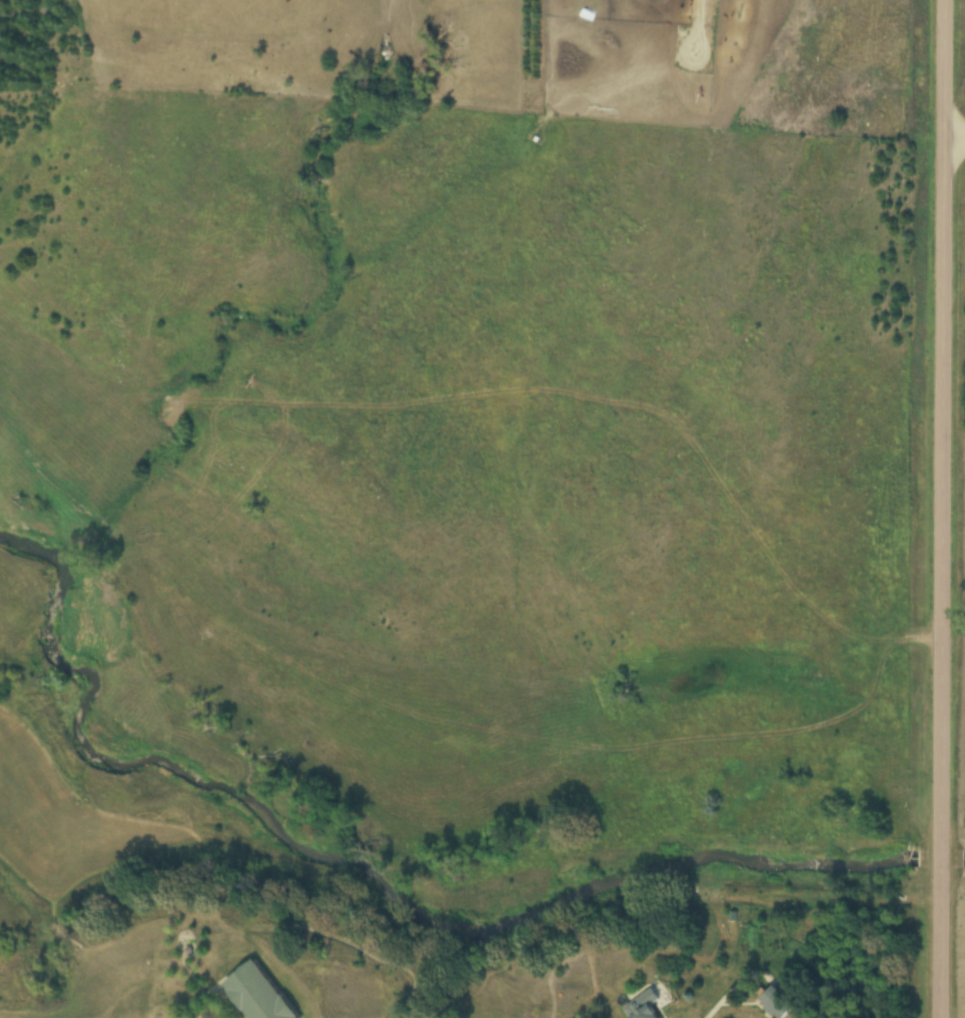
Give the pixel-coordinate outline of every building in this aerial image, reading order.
[(222,995),(239,1017),(292,1017),(256,969),(222,995)] [(621,1012),(625,1017),(654,1017),(650,1011),(658,1006),(651,994),(621,1012)] [(759,1012),(767,1017),(797,1017),(799,1015),(773,995),(759,1012)]
